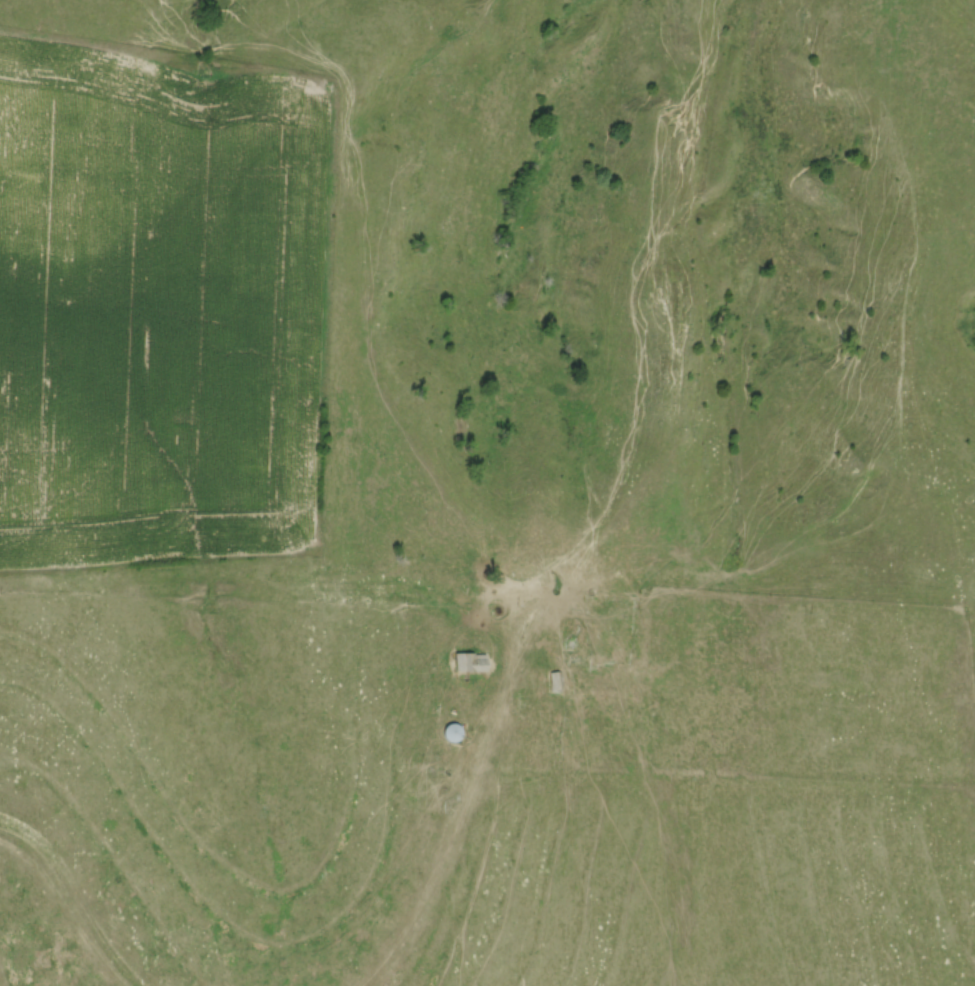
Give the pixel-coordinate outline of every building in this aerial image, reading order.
[(484,653),(454,653),(454,671),(484,671),(484,653)] [(563,692),(563,674),(550,674),(550,692),(563,692)] [(463,737),(457,722),(443,729),(448,743),(463,737)]
